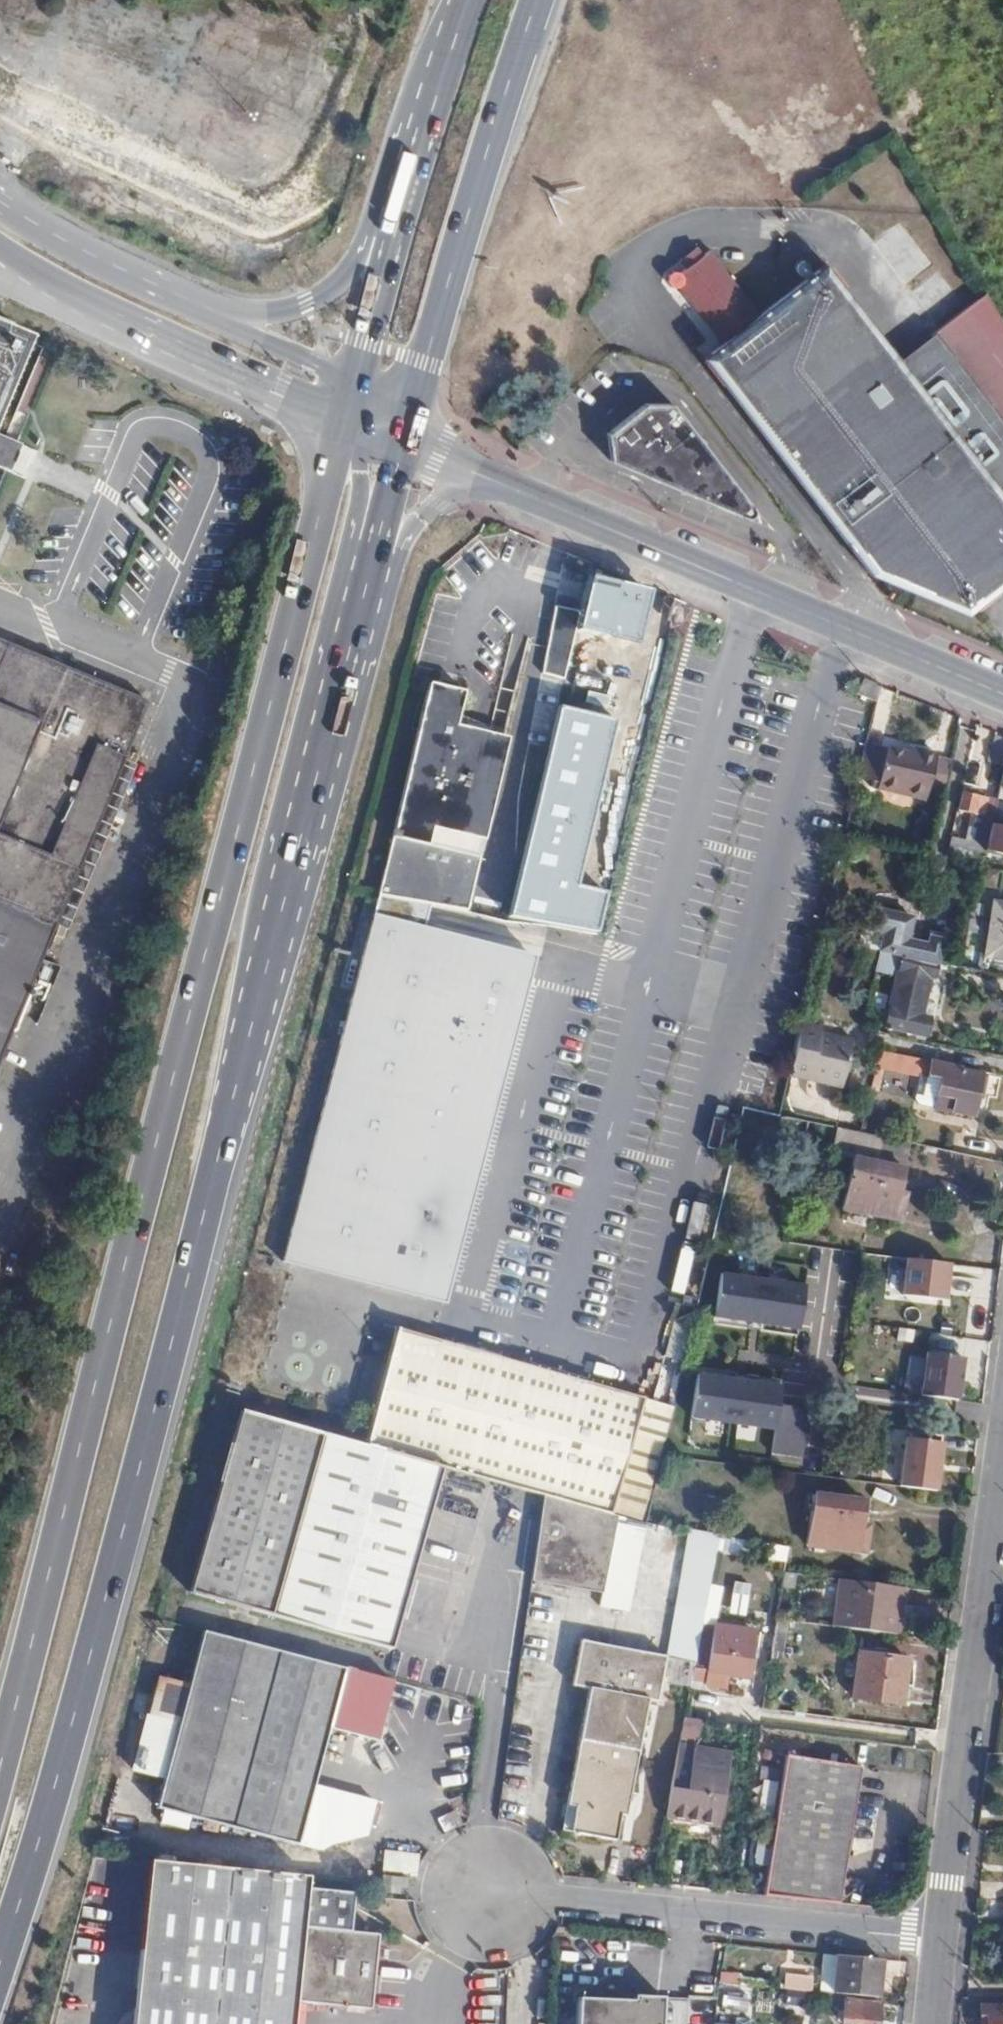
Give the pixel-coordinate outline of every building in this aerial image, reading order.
[(696,241),(679,255),(686,263),(703,250),(696,241)] [(703,250),(686,263),(681,267),(680,267),(673,266),(668,270),(667,277),(671,282),(678,283),(679,282),(723,338),(705,353),(873,575),(966,613),(1002,583),(1002,479),(902,352),(826,257),(761,309),(709,244),(703,250)] [(986,284),(933,327),(1002,415),(1002,314),(986,284)] [(902,352),(1002,479),(1002,415),(933,327),(917,340),(902,352)] [(24,338),(0,328),(0,395),(24,338)] [(609,447),(611,460),(746,517),(747,517),(749,517),(752,516),(753,515),(757,511),(646,403),(607,433),(609,447)] [(583,621),(585,614),(559,607),(544,677),(569,682),(583,621)] [(638,669),(650,620),(615,612),(603,660),(617,664),(638,669)] [(144,700),(0,640),(0,1046),(144,700)] [(483,861),(513,743),(483,735),(468,730),(463,729),(470,698),(454,693),(437,688),(397,842),(477,859),(483,861)] [(489,733),(502,738),(511,714),(498,709),(489,733)] [(885,755),(867,750),(863,768),(858,787),(876,790),(885,755)] [(913,761),(885,755),(876,790),(925,802),(929,789),(943,793),(951,758),(916,750),(913,761)] [(1002,775),(1002,763),(991,760),(987,778),(1001,782),(1002,775)] [(948,854),(982,862),(985,850),(991,824),(993,814),(984,811),(988,795),(965,790),(961,807),(973,809),(970,824),(978,826),(974,841),(952,837),(948,854)] [(985,850),(1002,856),(1002,828),(991,824),(985,850)] [(382,899),(285,1269),(419,1303),(419,1302),(425,1303),(433,1273),(427,1271),(478,1083),(505,1090),(539,962),(429,933),(420,930),(427,906),(382,899)] [(994,900),(984,954),(1002,957),(1002,902),(994,900)] [(436,907),(427,906),(420,930),(429,933),(436,907)] [(878,933),(875,950),(936,962),(943,935),(928,931),(925,943),(910,940),(911,934),(905,932),(909,918),(869,910),(864,930),(878,933)] [(861,929),(858,946),(875,950),(878,933),(864,930),(861,929)] [(858,946),(856,953),(859,955),(858,958),(880,962),(878,974),(896,978),(884,1028),(923,1036),(928,1018),(917,1014),(922,1002),(927,978),(932,979),(936,962),(875,950),(858,946)] [(917,1014),(928,1018),(929,1018),(933,1005),(922,1002),(917,1014)] [(803,1018),(788,1080),(809,1085),(810,1082),(841,1089),(853,1043),(832,1037),(831,1041),(820,1038),(822,1029),(824,1023),(803,1018)] [(832,1037),(853,1043),(854,1038),(822,1029),(820,1038),(831,1041),(832,1037)] [(880,1053),(876,1068),(899,1072),(902,1058),(880,1053)] [(962,1073),(962,1069),(902,1058),(899,1072),(945,1082),(942,1102),(955,1104),(953,1112),(972,1116),(981,1075),(962,1073)] [(447,1311),(505,1090),(478,1083),(427,1271),(433,1273),(425,1303),(419,1302),(419,1303),(447,1311)] [(955,1104),(942,1102),(940,1110),(953,1112),(955,1104)] [(894,1213),(904,1170),(855,1159),(842,1208),(868,1214),(870,1207),(894,1213)] [(953,1264),(908,1258),(904,1294),(949,1300),(953,1264)] [(748,1289),(735,1341),(801,1352),(812,1303),(748,1289)] [(399,1334),(367,1452),(444,1472),(543,1499),(613,1518),(645,1404),(606,1393),(573,1384),(510,1366),(457,1351),(399,1334)] [(801,1352),(735,1341),(725,1384),(790,1400),(801,1352)] [(966,1357),(929,1352),(923,1395),(960,1400),(966,1357)] [(662,1354),(657,1394),(671,1396),(677,1356),(662,1354)] [(807,1406),(772,1405),(770,1458),(805,1459),(807,1406)] [(946,1443),(907,1437),(901,1485),(940,1491),(946,1443)] [(320,1440),(266,1621),(390,1654),(444,1472),(367,1452),(320,1440)] [(863,1503),(812,1497),(805,1546),(830,1549),(830,1543),(857,1546),(863,1503)] [(613,1518),(543,1499),(532,1584),(604,1597),(618,1519),(613,1518)] [(901,1589),(833,1582),(827,1628),(894,1635),(901,1589)] [(777,1623),(775,1633),(785,1634),(786,1624),(777,1623)] [(747,1676),(754,1633),(715,1629),(708,1671),(747,1676)] [(394,1690),(200,1642),(156,1812),(297,1847),(327,1732),(378,1745),(394,1690)] [(661,1686),(664,1668),(582,1652),(575,1698),(592,1701),(564,1844),(613,1853),(618,1825),(623,1825),(645,1712),(657,1714),(661,1686)] [(898,1705),(905,1660),(858,1653),(851,1698),(898,1705)] [(690,1691),(693,1673),(664,1668),(661,1686),(690,1691)] [(718,1753),(694,1749),(692,1759),(689,1758),(685,1774),(677,1773),(674,1789),(724,1797),(729,1774),(715,1771),(718,1753)] [(785,1756),(763,1896),(839,1905),(861,1767),(785,1756)] [(772,1812),(773,1789),(760,1788),(759,1811),(772,1812)] [(381,1852),(380,1873),(416,1874),(417,1854),(381,1852)] [(163,1870),(148,2023),(306,2023),(307,2015),(383,2022),(390,1946),(360,1943),(364,1902),(323,1897),(320,1938),(315,1937),(319,1884),(163,1870)] [(398,1882),(397,1901),(417,1902),(418,1883),(398,1882)] [(844,1993),(874,1996),(878,1959),(821,1953),(817,1991),(844,1993)] [(809,1977),(784,1975),(783,1986),(808,1989),(809,1977)] [(844,1993),(817,1991),(814,1990),(813,2001),(842,2004),(840,2023),(857,2023),(875,2023),(877,2001),(843,1998),(844,1993)] [(662,2002),(630,2001),(630,2007),(577,2006),(576,2023),(661,2023),(662,2002)] [(977,2007),(977,2023),(1002,2023),(1002,2007),(977,2007)]
